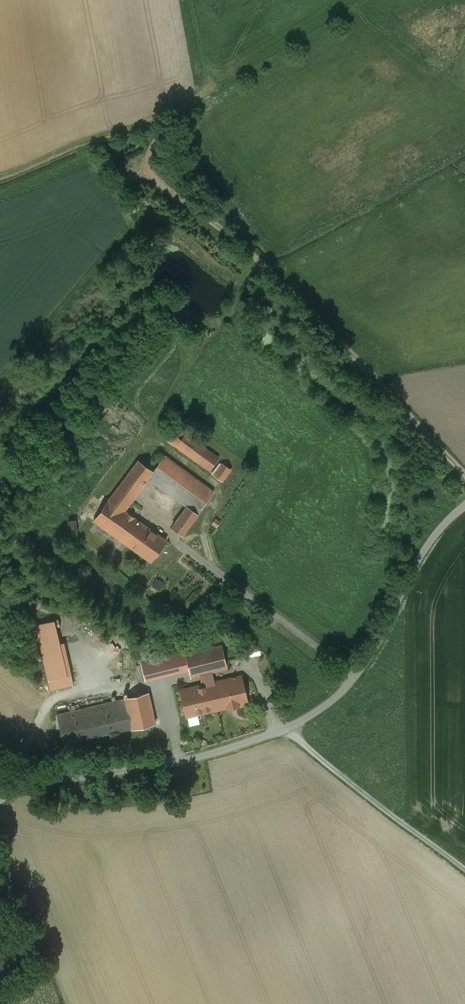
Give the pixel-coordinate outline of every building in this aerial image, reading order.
[(109,425),(112,421),(103,415),(101,419),(109,425)] [(206,448),(178,427),(168,440),(197,461),(206,448)] [(219,457),(206,448),(197,461),(209,470),(219,457)] [(198,513),(214,492),(164,456),(153,471),(149,478),(187,506),(198,513)] [(138,460),(109,499),(124,510),(149,478),(153,471),(138,460)] [(223,463),(214,475),(222,481),(231,469),(223,463)] [(127,544),(142,522),(124,510),(109,499),(93,521),(127,544)] [(198,513),(187,506),(172,527),(182,535),(198,513)] [(142,522),(127,544),(151,561),(166,540),(142,522)] [(161,588),(164,581),(155,576),(152,583),(161,588)] [(67,675),(54,620),(36,624),(49,679),(67,675)] [(222,645),(185,654),(189,669),(190,676),(191,677),(211,672),(227,668),(222,645)] [(142,664),(141,664),(145,681),(189,669),(185,654),(185,653),(173,657),(173,656),(149,662),(142,664)] [(190,676),(178,679),(181,690),(210,683),(213,682),(211,672),(191,677),(190,676)] [(213,682),(210,683),(217,709),(227,706),(228,707),(238,705),(238,704),(247,702),(241,676),(213,682)] [(181,690),(187,716),(217,709),(210,683),(181,690)] [(148,692),(124,697),(131,728),(132,729),(155,723),(148,692)] [(125,698),(56,714),(63,744),(131,728),(125,698)]
